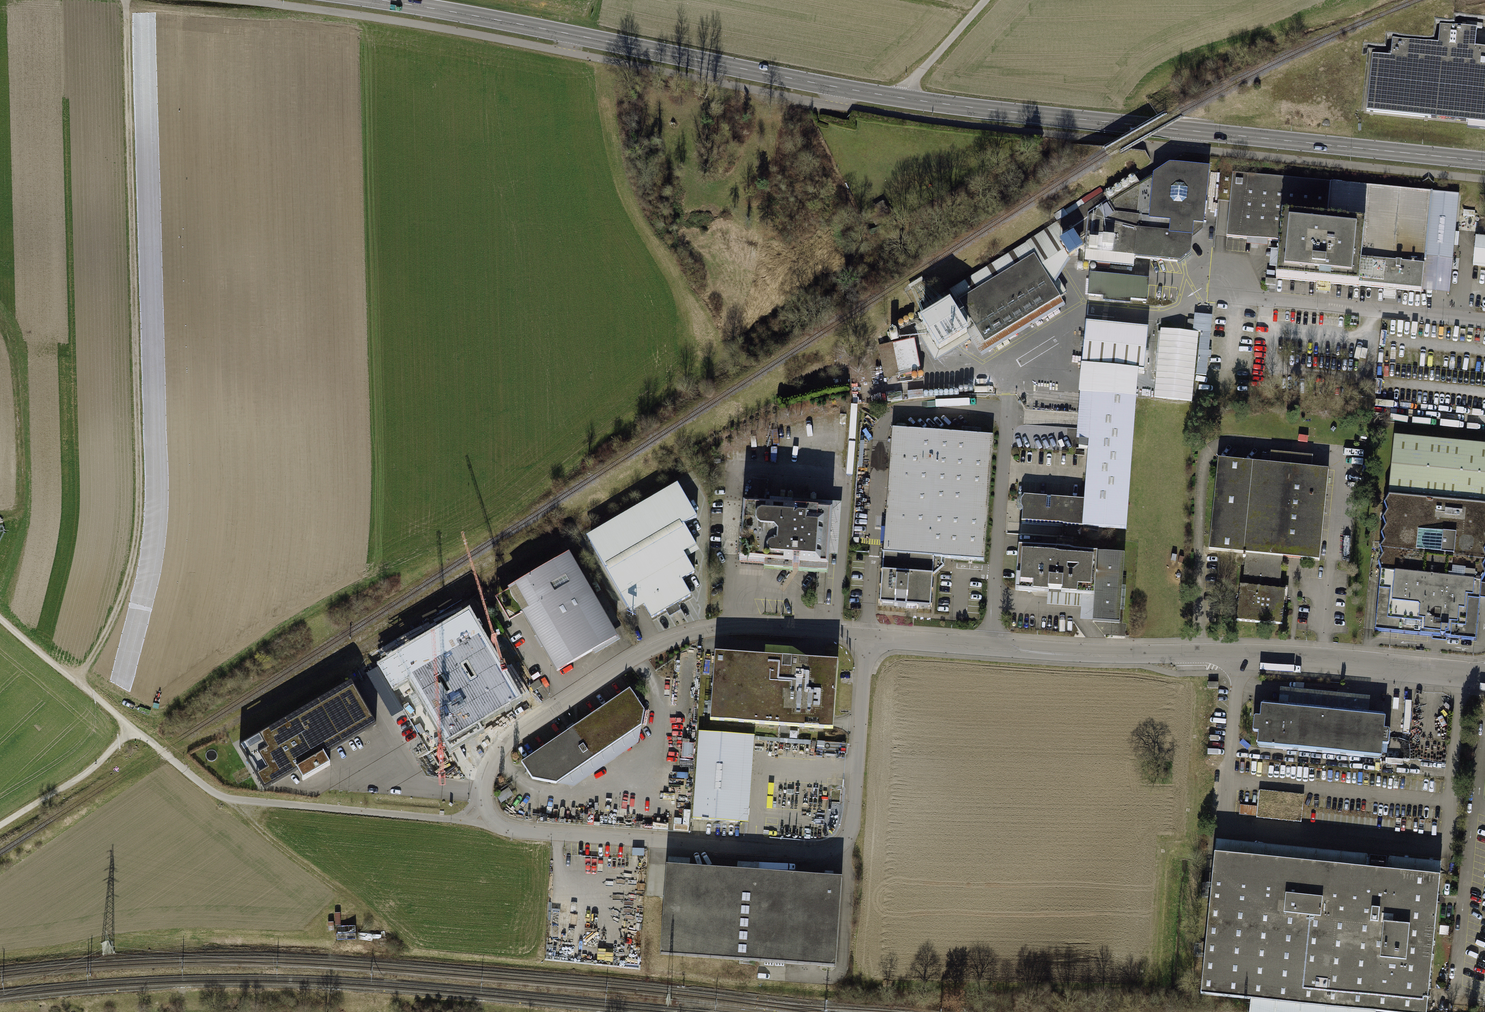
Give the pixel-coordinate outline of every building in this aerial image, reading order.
[(1484,123),(1484,48),(1475,47),(1476,29),(1440,26),(1438,44),(1393,39),(1391,56),(1372,55),(1366,112),(1484,123)] [(1204,230),(1211,167),(1170,163),(1140,183),(1134,175),(1104,193),(1109,202),(1089,213),(1086,245),(1085,262),(1134,267),(1135,258),(1181,262),(1192,254),(1194,238),(1204,230)] [(1332,181),(1232,171),(1227,235),(1280,240),(1283,212),(1328,217),(1332,181)] [(1431,192),(1332,181),(1328,217),(1366,221),(1360,285),(1423,292),(1431,192)] [(949,290),(956,302),(1034,253),(1055,286),(1070,256),(1086,245),(1089,213),(1109,202),(1104,193),(1100,187),(1082,199),(1080,197),(1054,213),(1059,221),(949,290)] [(1460,195),(1431,192),(1423,292),(1451,295),(1460,195)] [(1277,277),(1360,285),(1366,221),(1328,217),(1283,212),(1280,240),(1277,277)] [(1476,237),(1474,266),(1484,267),(1484,238),(1476,237)] [(956,302),(916,327),(935,358),(968,337),(981,359),(1067,305),(1055,286),(1034,253),(956,302)] [(1149,280),(1090,275),(1088,297),(1103,298),(1103,302),(1131,305),(1131,301),(1147,302),(1149,280)] [(1212,315),(1195,313),(1193,329),(1201,330),(1196,374),(1206,375),(1208,355),(1211,356),(1211,350),(1209,349),(1212,315)] [(1148,329),(1086,322),(1081,365),(1139,370),(1145,370),(1148,329)] [(1196,331),(1160,328),(1154,396),(1192,400),(1198,332),(1196,331)] [(914,339),(892,344),(899,376),(920,372),(914,339)] [(884,379),(899,376),(892,344),(877,347),(884,379)] [(1139,370),(1081,365),(1078,394),(1080,394),(1076,441),(1089,442),(1084,501),(1023,496),(1023,497),(1021,500),(1020,504),(1020,508),(1022,510),(1021,523),(1127,531),(1139,370)] [(932,558),(982,561),(990,438),(892,431),(883,554),(932,558)] [(1395,437),(1389,498),(1484,507),(1484,446),(1395,437)] [(1284,559),(1320,562),(1329,469),(1312,468),(1313,457),(1270,453),(1269,464),(1218,459),(1209,550),(1246,554),(1243,586),(1240,586),(1237,622),(1283,626),(1286,590),(1281,590),(1284,559)] [(644,607),(651,620),(692,596),(683,580),(696,573),(684,553),(697,546),(684,525),(697,517),(678,485),(587,538),(632,614),(644,607)] [(770,498),(769,506),(834,511),(831,555),(838,556),(842,503),(770,498)] [(1384,576),(1484,585),(1484,583),(1484,507),(1389,498),(1385,506),(1388,515),(1384,521),(1387,529),(1383,537),(1386,545),(1381,553),(1385,561),(1380,567),(1384,576)] [(800,574),(829,576),(831,555),(834,511),(769,506),(744,505),(740,564),(765,566),(765,571),(794,573),(794,570),(800,571),(800,574)] [(1093,623),(1119,625),(1124,557),(1018,549),(1015,593),(1095,599),(1093,623)] [(557,675),(618,639),(568,554),(507,590),(557,675)] [(880,603),(928,606),(932,558),(883,554),(880,603)] [(1484,585),(1384,576),(1376,633),(1478,642),(1484,585)] [(469,609),(377,664),(392,688),(408,678),(450,747),(482,728),(479,722),(521,697),(469,609)] [(765,646),(765,658),(811,661),(793,648),(765,646)] [(710,722),(834,731),(839,663),(811,661),(765,658),(715,654),(710,722)] [(376,725),(351,682),(240,746),(265,788),(297,769),(304,781),(331,765),(325,754),(376,725)] [(645,711),(631,689),(520,764),(532,780),(555,785),(641,727),(645,711)] [(1280,690),(1279,707),(1370,715),(1371,699),(1280,690)] [(1258,745),(1383,756),(1384,745),(1390,745),(1392,731),(1385,730),(1386,717),(1370,715),(1279,707),(1263,706),(1262,717),(1256,717),(1254,734),(1259,734),(1258,745)] [(641,727),(555,785),(574,789),(639,745),(641,727)] [(752,736),(698,733),(692,818),(747,822),(752,736)] [(1257,815),(1301,819),(1304,793),(1260,789),(1257,815)] [(1252,814),(1253,806),(1243,805),(1241,812),(1252,814)] [(1440,860),(1215,837),(1214,850),(1440,873),(1440,860)] [(1393,1011),(1426,1011),(1440,873),(1214,850),(1211,850),(1197,993),(1393,1011)] [(843,880),(665,868),(659,956),(837,969),(843,880)]
